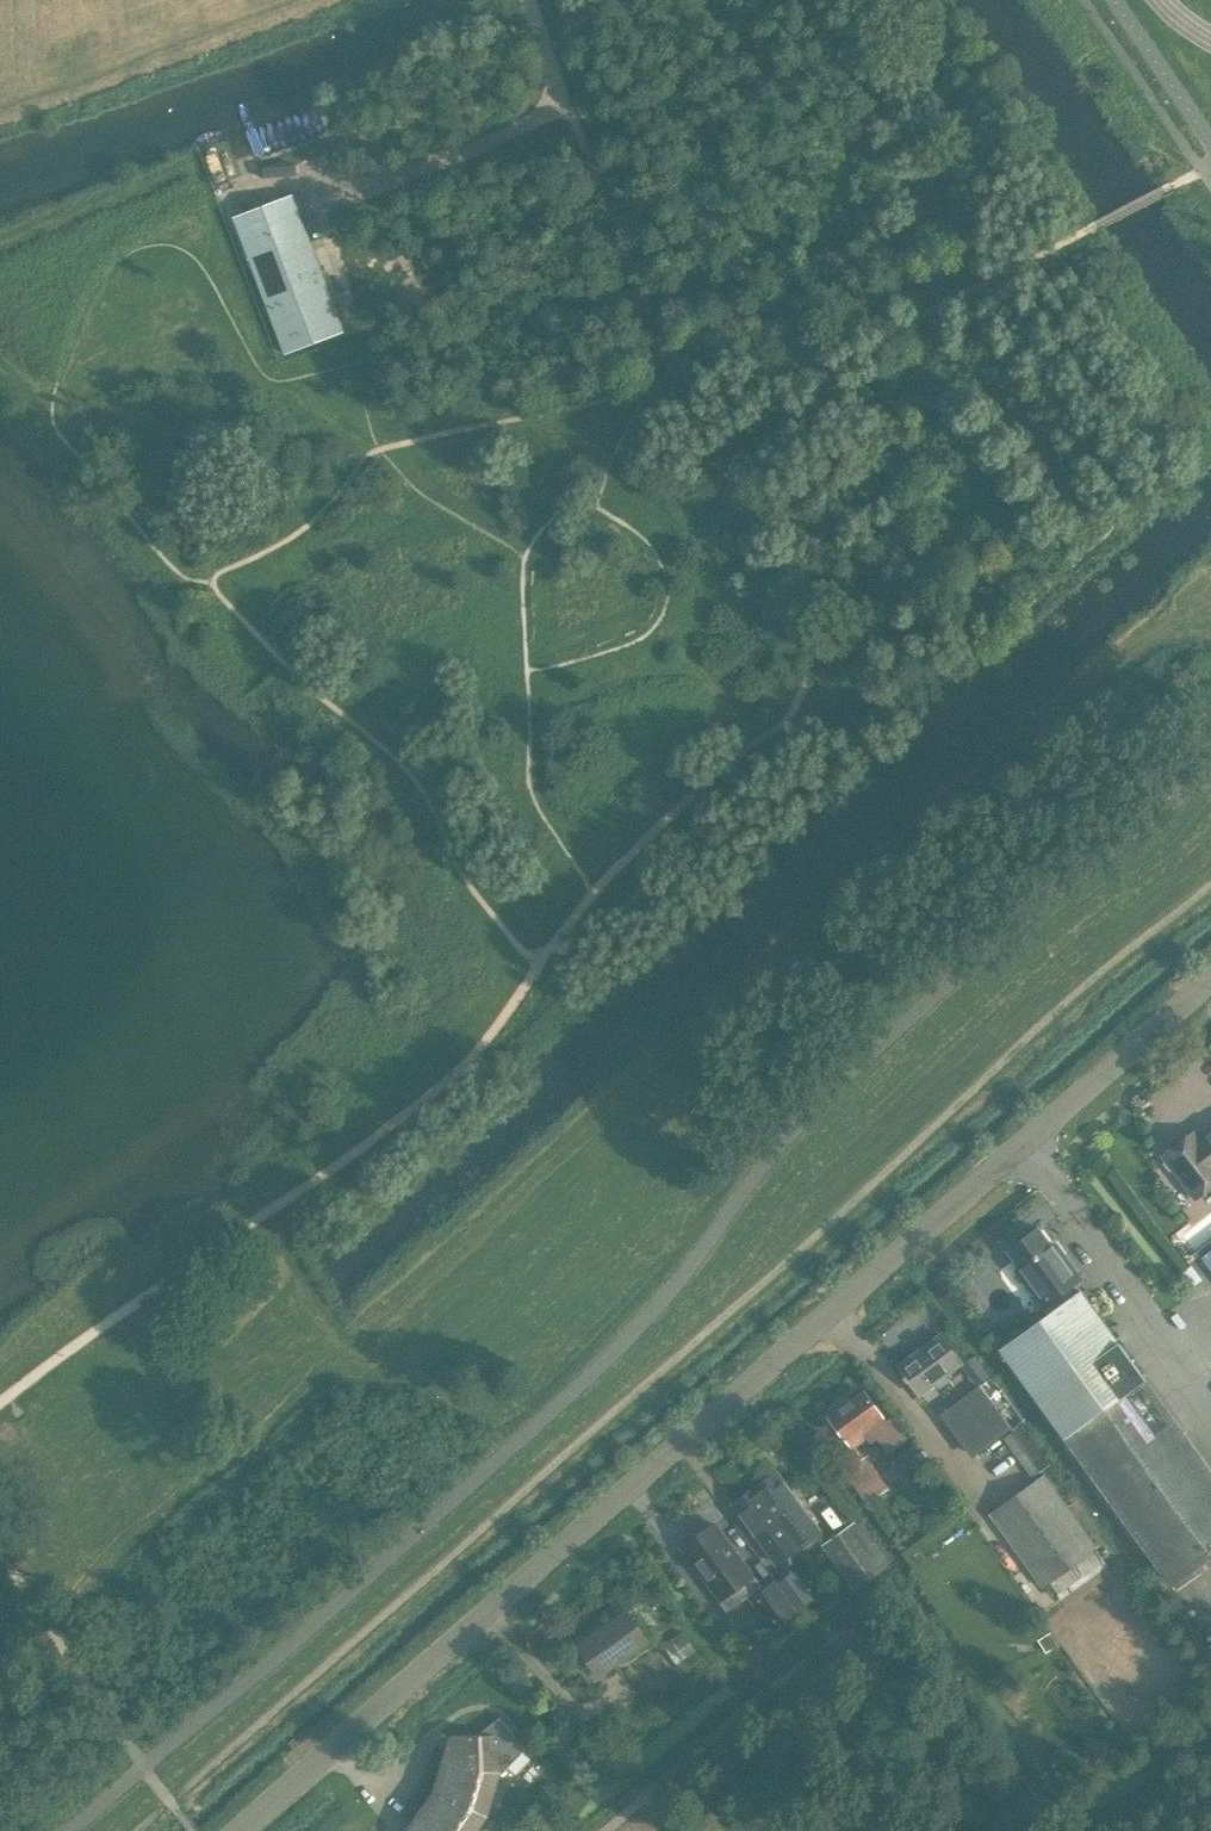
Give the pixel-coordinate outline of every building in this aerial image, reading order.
[(344,331),(293,196),(234,218),(285,353),(344,331)] [(1200,1137),(1194,1130),(1177,1143),(1172,1142),(1164,1148),(1163,1153),(1162,1155),(1164,1158),(1163,1163),(1169,1171),(1174,1172),(1195,1199),(1210,1187),(1210,1129),(1200,1137)] [(1038,1227),(1007,1249),(1037,1289),(1033,1293),(1043,1307),(1048,1314),(1081,1290),(1071,1276),(1077,1271),(1065,1254),(1060,1258),(1038,1227)] [(1184,1264),(1210,1301),(1210,1245),(1184,1264)] [(1000,1349),(1172,1586),(1210,1557),(1210,1469),(1081,1290),(1048,1314),(1000,1349)] [(950,1380),(946,1375),(963,1363),(941,1333),(898,1365),(919,1394),(936,1383),(936,1382),(939,1387),(950,1380)] [(979,1382),(940,1411),(970,1452),(1011,1424),(1021,1416),(1022,1415),(991,1374),(979,1382)] [(864,1390),(828,1416),(844,1437),(845,1437),(852,1447),(866,1437),(870,1442),(877,1437),(888,1452),(907,1438),(891,1416),(885,1420),(879,1412),(879,1411),(864,1390)] [(1024,1425),(1011,1434),(1039,1473),(1051,1464),(1024,1425)] [(869,1503),(890,1488),(866,1456),(846,1470),(869,1503)] [(799,1546),(820,1531),(776,1471),(755,1486),(799,1546)] [(1097,1545),(1044,1472),(989,1512),(1041,1585),(1048,1580),(1058,1593),(1057,1594),(1060,1599),(1108,1565),(1095,1547),(1097,1545)] [(734,1502),(777,1562),(799,1546),(755,1486),(734,1502)] [(858,1517),(821,1544),(853,1587),(889,1561),(858,1517)] [(682,1546),(728,1608),(760,1585),(714,1523),(682,1546)] [(778,1582),(798,1609),(813,1597),(794,1571),(778,1582)] [(1183,1595),(1210,1635),(1210,1576),(1183,1595)] [(750,1598),(772,1628),(796,1611),(774,1581),(750,1598)] [(627,1609),(577,1645),(598,1675),(649,1640),(627,1609)] [(683,1631),(664,1645),(678,1663),(697,1650),(683,1631)] [(525,1749),(500,1716),(477,1734),(451,1735),(435,1790),(407,1830),(477,1830),(488,1815),(499,1776),(522,1752),(525,1749)]
